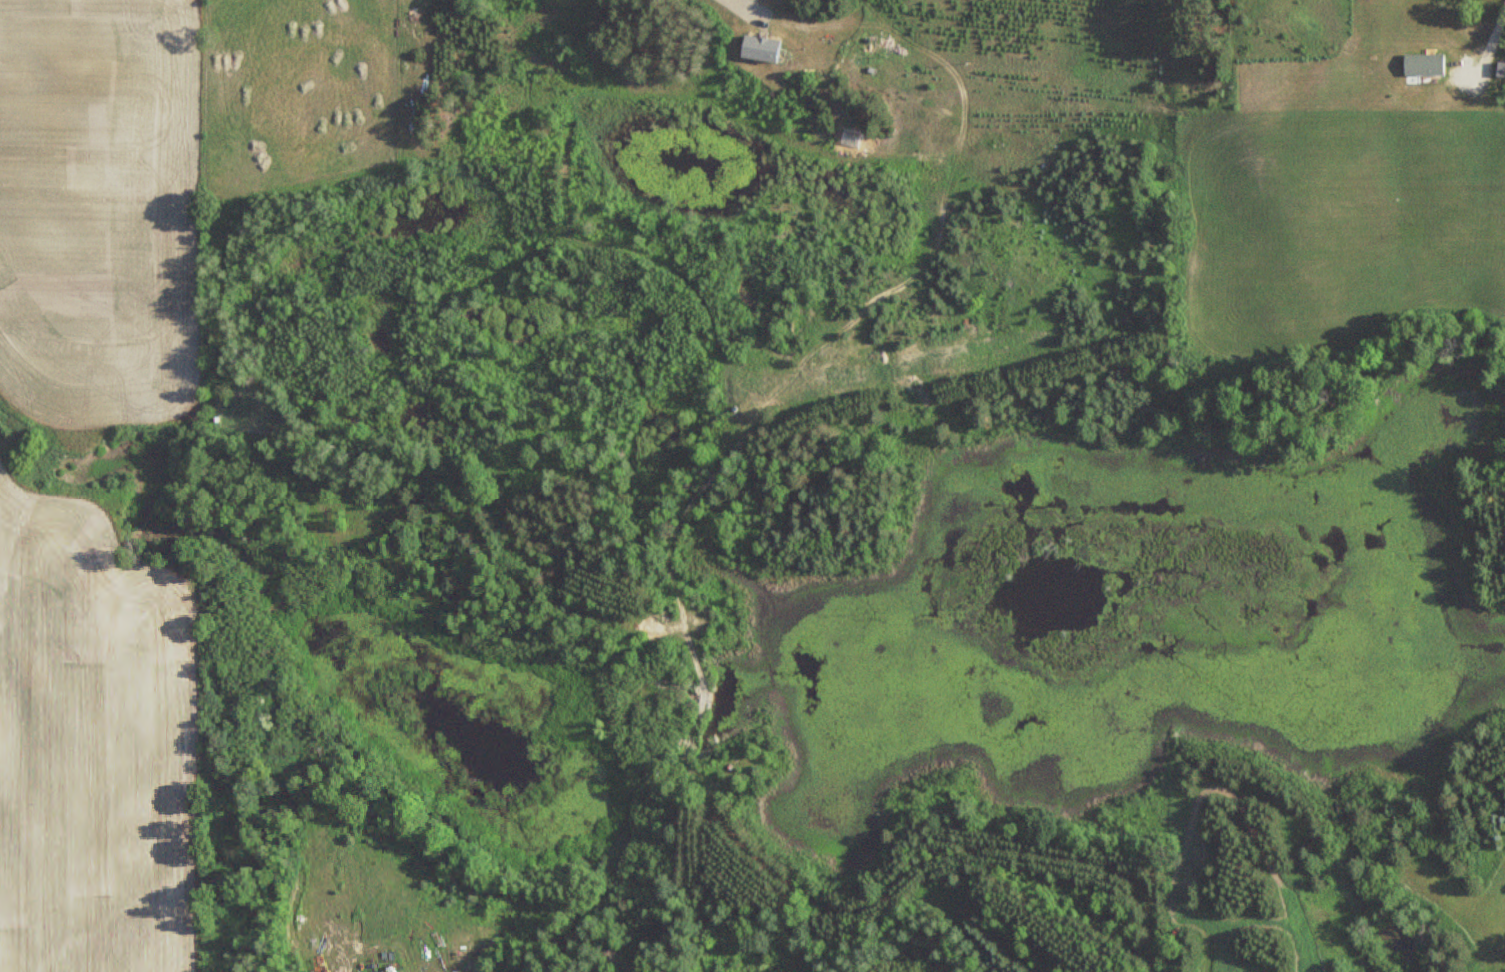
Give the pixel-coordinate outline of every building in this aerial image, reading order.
[(792,34),(749,11),(742,24),(785,47),(792,34)] [(1403,75),(1444,75),(1444,54),(1403,54),(1403,75)] [(1496,61),(1496,78),(1504,78),(1504,61),(1496,61)]
